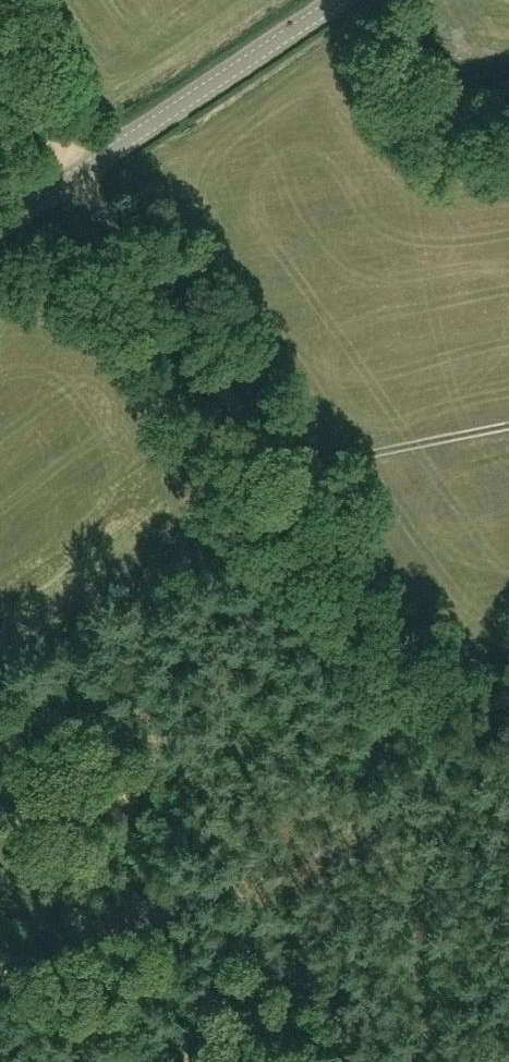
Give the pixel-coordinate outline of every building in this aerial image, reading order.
[(153,220),(147,214),(142,218),(148,224),(153,220)] [(10,767),(0,751),(0,773),(10,767)]
